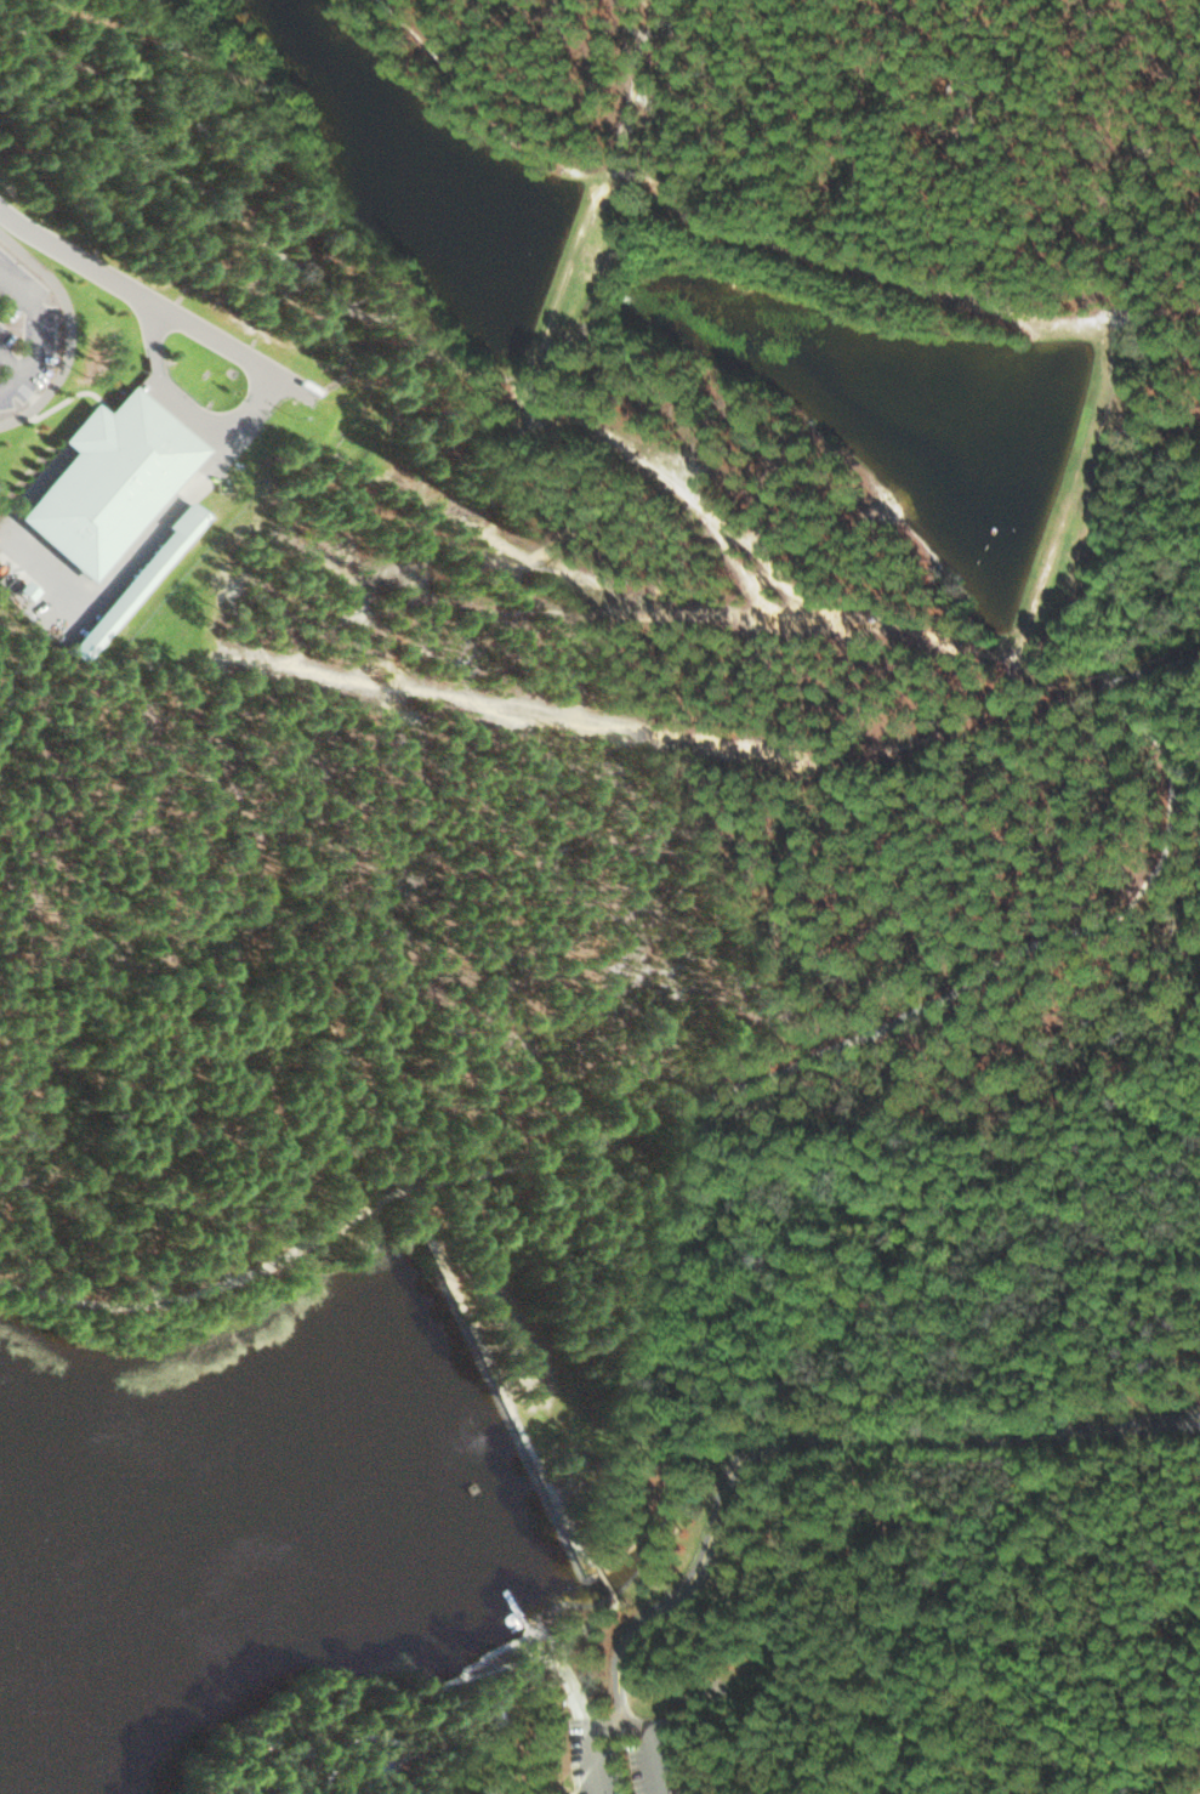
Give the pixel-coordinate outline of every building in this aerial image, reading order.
[(20,518),(97,581),(210,445),(135,383),(112,411),(98,400),(66,440),(77,449),(20,518)] [(172,527),(72,650),(88,663),(210,513),(193,499),(171,526),(172,527)]
